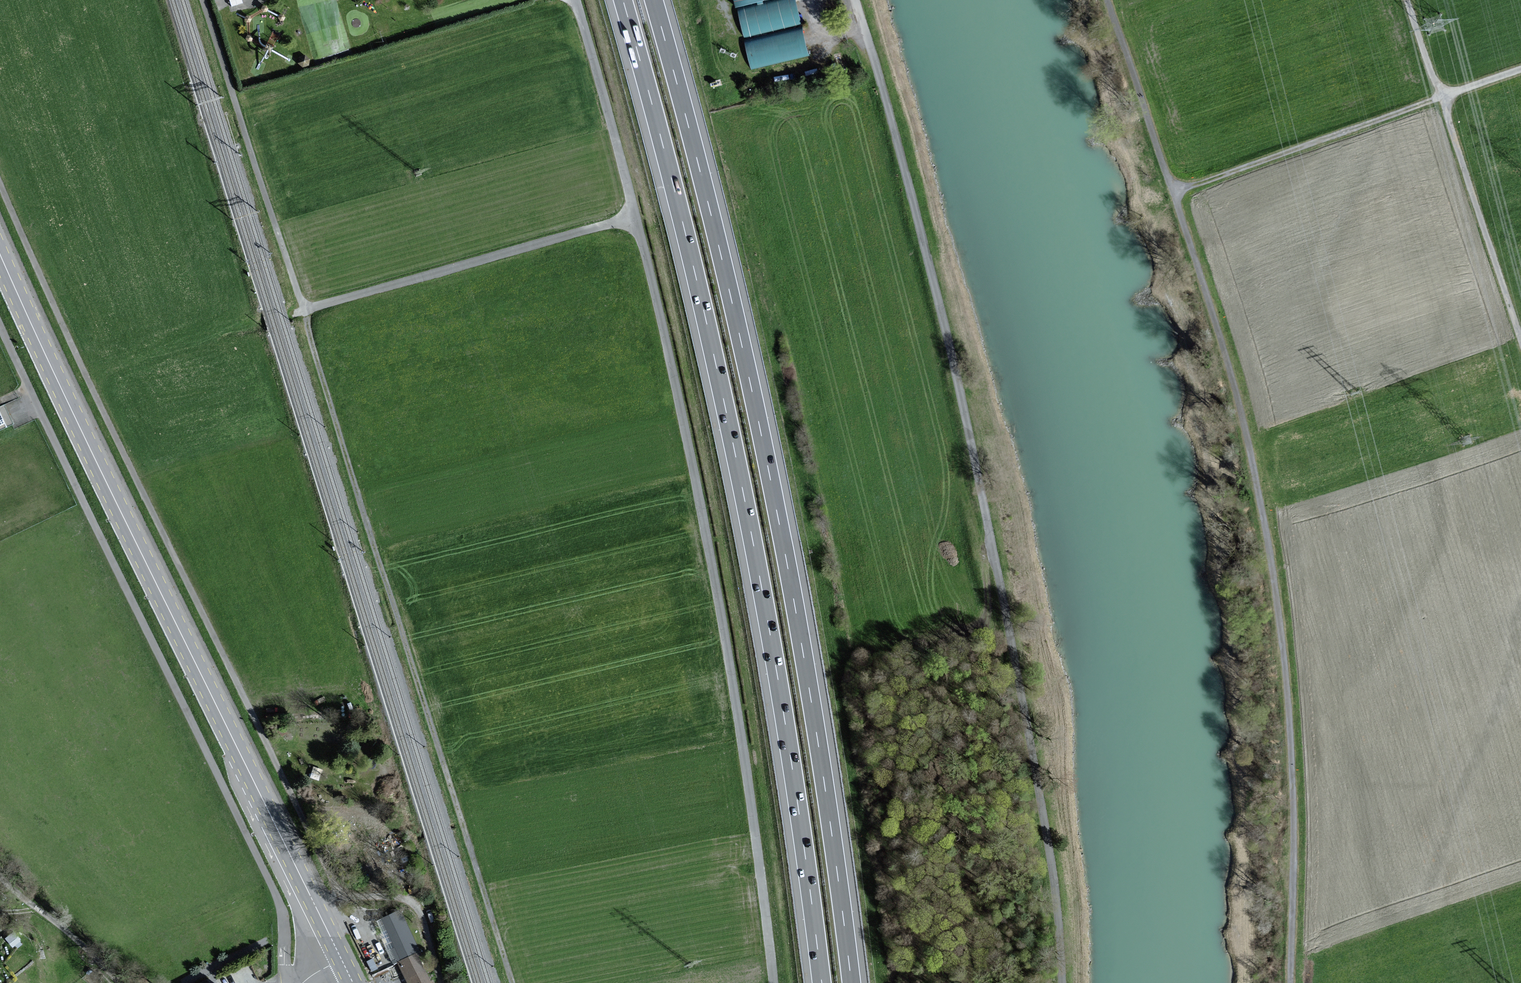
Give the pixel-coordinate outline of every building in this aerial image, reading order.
[(737,7),(745,38),(799,25),(795,10),(793,0),(764,0),(737,7)] [(807,55),(799,25),(745,38),(752,68),(807,55)] [(5,405),(0,407),(0,429),(13,423),(5,405)] [(411,942),(395,949),(401,962),(414,956),(417,955),(411,942)] [(414,956),(401,962),(398,963),(406,982),(426,982),(414,956)]
